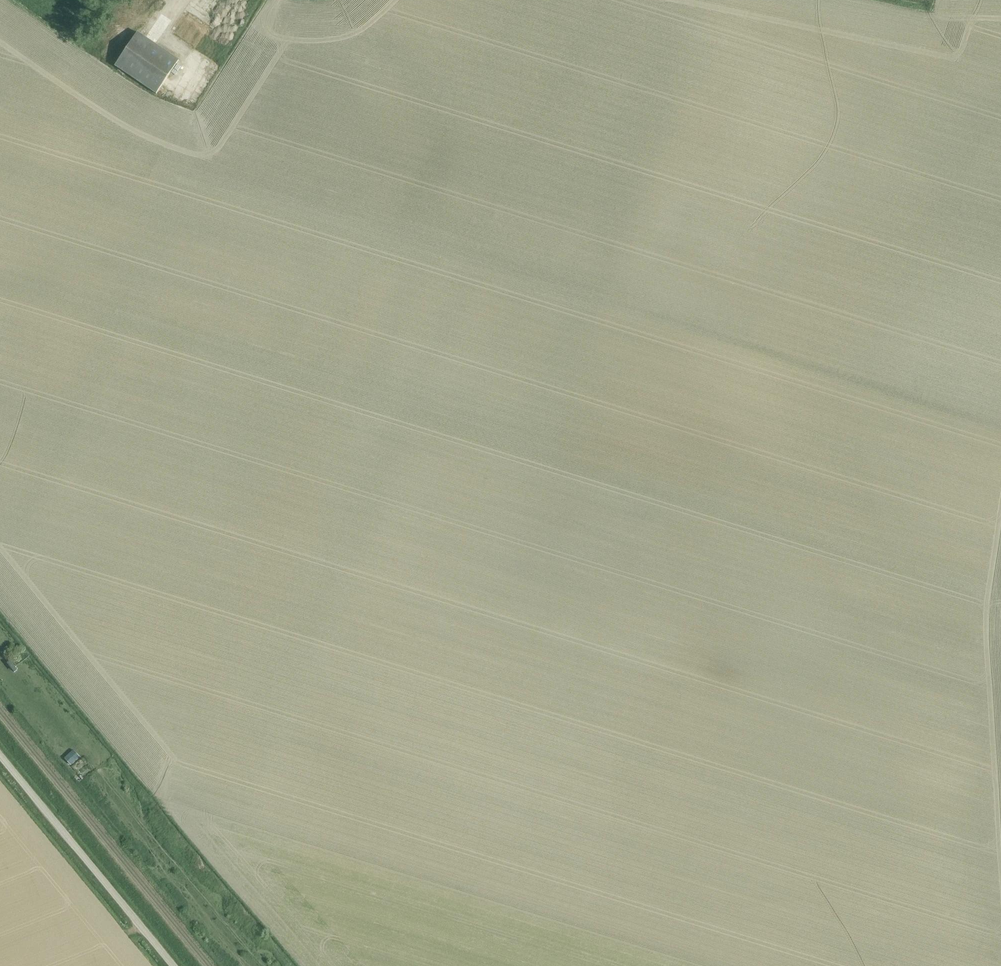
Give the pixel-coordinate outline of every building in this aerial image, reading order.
[(115,66),(156,94),(179,60),(138,32),(115,66)]
